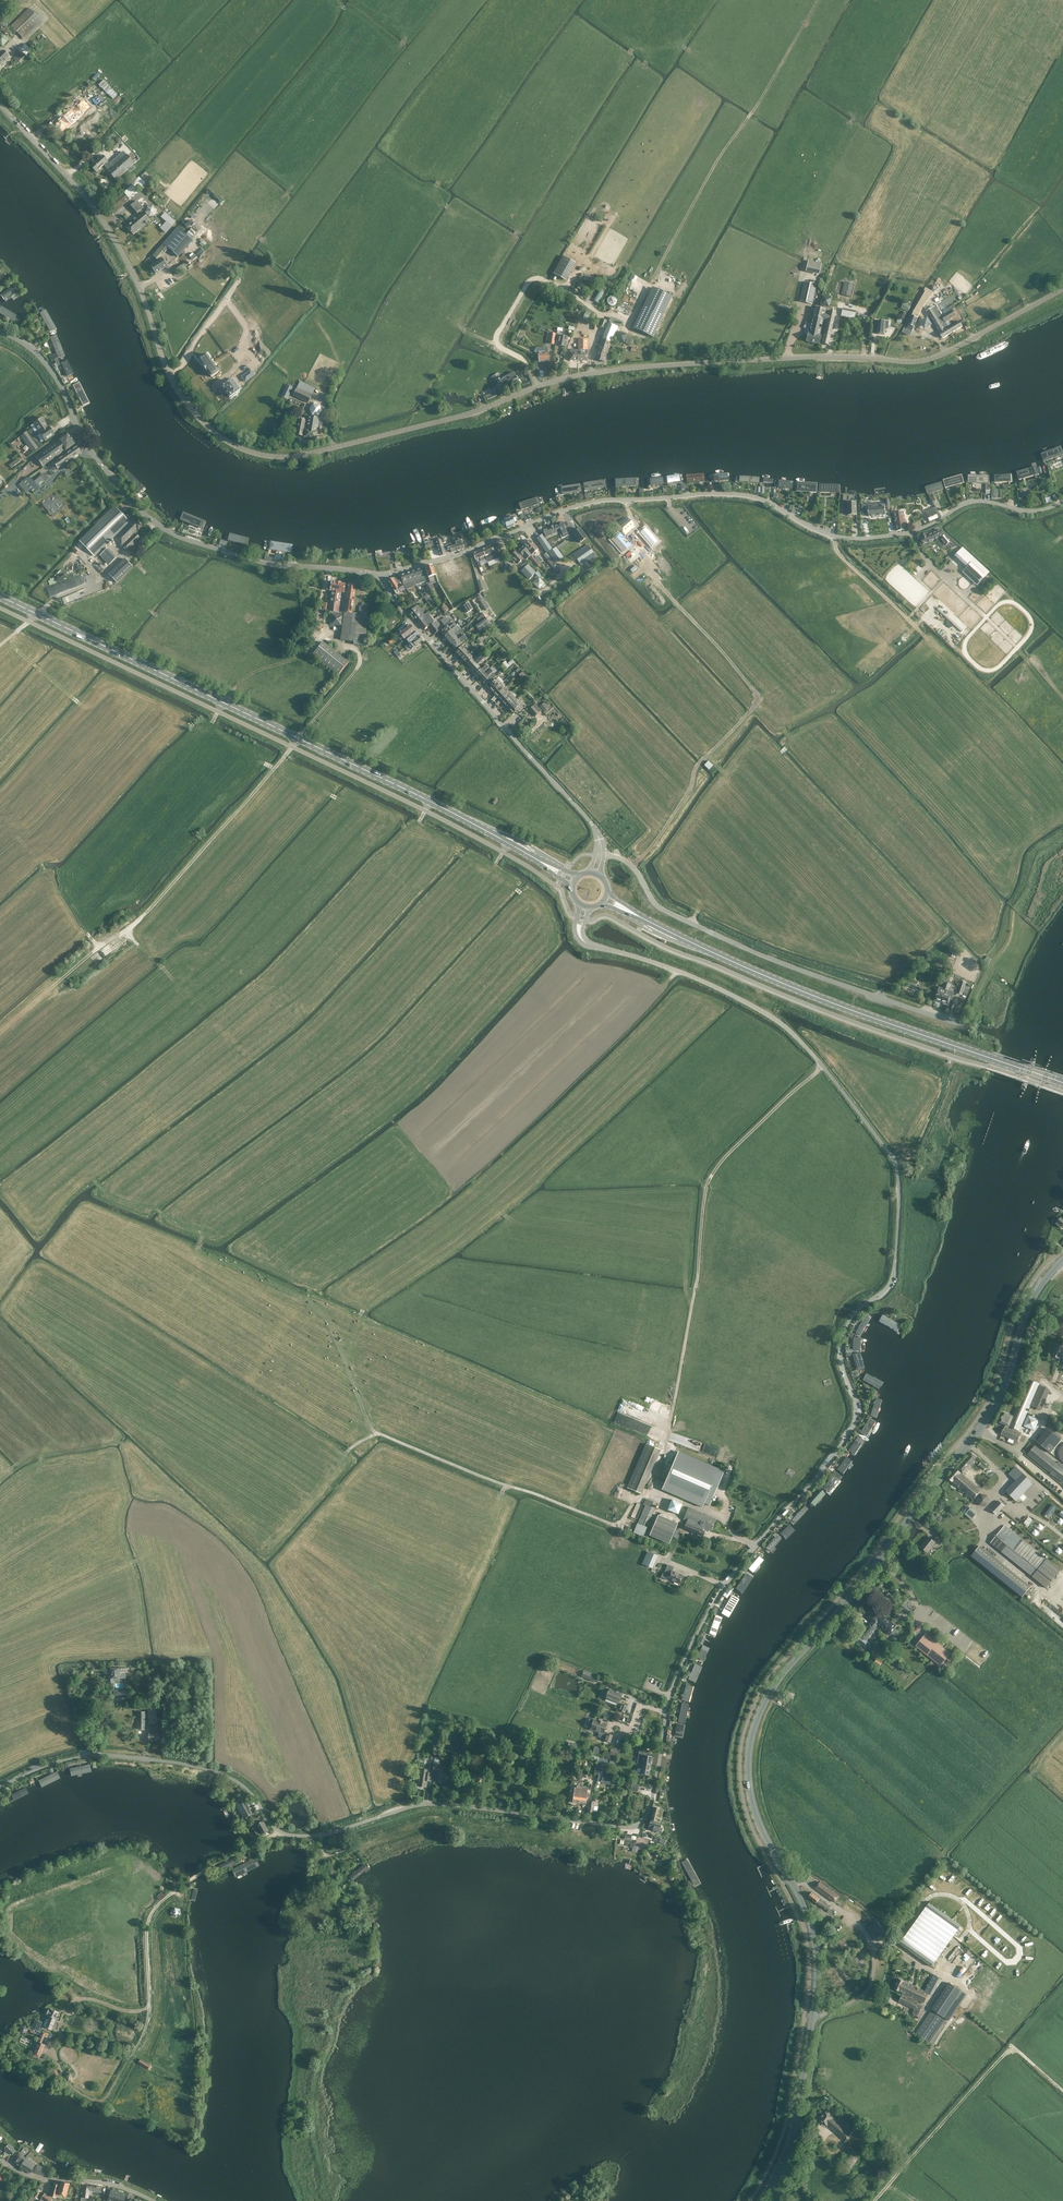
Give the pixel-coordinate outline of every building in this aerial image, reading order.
[(40,21),(29,9),(12,26),(23,38),(40,21)] [(19,62),(26,56),(20,49),(15,52),(18,55),(15,57),(19,62)] [(9,56),(4,51),(0,54),(0,65),(9,56)] [(104,81),(99,85),(113,99),(118,95),(104,81)] [(80,115),(73,108),(54,126),(61,133),(80,115)] [(99,112),(93,117),(102,127),(106,124),(100,116),(101,115),(99,112)] [(84,128),(92,137),(99,130),(91,121),(84,128)] [(116,179),(134,163),(123,151),(109,163),(103,156),(91,166),(96,172),(103,165),(109,171),(108,171),(116,179)] [(126,203),(120,196),(107,208),(113,214),(126,203)] [(126,226),(133,235),(150,220),(143,212),(145,210),(137,201),(129,208),(137,217),(126,226)] [(146,208),(145,213),(148,218),(153,217),(155,211),(152,207),(146,208)] [(175,223),(165,213),(161,217),(167,223),(161,229),(165,233),(172,226),(171,226),(175,223)] [(183,232),(177,227),(163,244),(169,249),(183,232)] [(183,232),(169,249),(177,257),(192,239),(183,232)] [(153,256),(158,261),(150,266),(155,274),(167,266),(162,258),(161,257),(168,250),(163,245),(153,256)] [(554,274),(565,280),(574,263),(563,257),(554,274)] [(807,260),(804,271),(818,274),(820,264),(807,260)] [(173,270),(176,275),(186,268),(183,264),(181,266),(180,265),(173,270)] [(817,285),(803,282),(799,301),(812,304),(817,285)] [(841,295),(851,297),(855,285),(844,282),(841,295)] [(653,337),(672,297),(653,288),(642,309),(633,328),(653,337)] [(11,290),(1,298),(5,304),(15,297),(11,290)] [(597,303),(603,293),(600,291),(594,301),(597,303)] [(2,307),(0,311),(0,314),(16,323),(20,317),(2,307)] [(926,316),(930,321),(931,320),(943,339),(962,327),(959,322),(955,325),(954,323),(947,328),(944,323),(954,317),(951,312),(941,318),(935,307),(927,312),(928,314),(926,316)] [(46,308),(39,312),(50,333),(57,329),(46,308)] [(821,336),(820,340),(822,340),(821,343),(829,344),(836,312),(828,311),(828,312),(825,311),(825,310),(815,308),(812,316),(823,319),(823,320),(827,321),(823,336),(821,336)] [(842,311),(842,315),(841,316),(851,318),(850,322),(854,322),(855,313),(842,311)] [(592,317),(584,314),(582,319),(590,322),(592,317)] [(819,344),(820,340),(821,336),(821,334),(820,334),(823,320),(823,319),(812,316),(812,320),(811,325),(809,333),(808,333),(807,341),(819,344)] [(912,316),(908,325),(914,328),(918,318),(912,316)] [(622,322),(611,317),(609,322),(603,319),(600,327),(606,330),(595,359),(605,362),(613,339),(616,340),(619,331),(616,330),(618,325),(620,326),(622,322)] [(874,331),(878,331),(878,334),(884,335),(885,328),(888,328),(889,322),(875,321),(874,331)] [(561,333),(557,333),(555,344),(558,345),(558,346),(566,347),(566,342),(568,342),(569,337),(561,336),(561,333)] [(64,354),(56,334),(49,337),(58,357),(64,354)] [(570,360),(578,361),(588,361),(588,340),(579,340),(579,350),(572,350),(570,350),(570,352),(570,360)] [(548,353),(547,347),(536,348),(536,354),(538,354),(539,362),(549,361),(548,353)] [(254,361),(239,374),(245,382),(260,368),(265,363),(256,353),(251,357),(254,361)] [(211,377),(219,372),(207,355),(199,360),(211,377)] [(71,374),(64,359),(59,362),(66,376),(71,374)] [(514,372),(505,377),(510,385),(518,381),(514,372)] [(501,390),(510,385),(505,377),(497,381),(499,385),(497,386),(499,390),(501,389),(501,390)] [(229,380),(222,386),(230,397),(231,396),(232,398),(238,393),(237,391),(240,388),(232,378),(229,381),(229,380)] [(88,403),(78,381),(71,384),(80,406),(88,403)] [(306,384),(300,381),(297,389),(293,396),(308,403),(315,389),(306,384)] [(282,397),(287,399),(292,387),(287,385),(282,397)] [(320,406),(314,405),(310,409),(312,415),(318,416),(322,411),(320,406)] [(307,426),(305,425),(303,433),(304,433),(304,437),(316,439),(317,434),(321,434),(324,419),(308,416),(307,426)] [(41,417),(32,424),(45,441),(53,435),(41,417)] [(303,433),(305,425),(305,421),(299,419),(296,435),(303,436),(303,433)] [(27,431),(21,436),(32,452),(39,448),(27,431)] [(68,448),(70,447),(73,444),(67,435),(35,456),(42,466),(68,448)] [(71,449),(69,450),(53,462),(57,468),(80,452),(75,446),(71,449)] [(1062,447),(1042,455),(1045,462),(1062,454),(1062,450),(1062,447)] [(1039,476),(1037,467),(1017,473),(1019,482),(1039,476)] [(146,489),(127,470),(123,474),(142,493),(146,489)] [(705,481),(704,473),(687,474),(688,482),(705,481)] [(1012,483),(1011,473),(993,476),(994,485),(1012,483)] [(47,479),(43,474),(34,482),(30,478),(25,478),(23,481),(34,493),(42,486),(41,485),(44,482),(47,479)] [(681,482),(680,474),(667,475),(668,483),(681,482)] [(989,484),(990,475),(968,474),(968,483),(989,484)] [(664,483),(663,477),(650,478),(651,485),(664,483)] [(964,483),(962,477),(944,482),(946,488),(964,483)] [(638,486),(637,478),(615,479),(616,487),(638,486)] [(604,480),(584,483),(585,491),(605,488),(604,480)] [(792,489),(793,482),(777,480),(777,488),(792,489)] [(816,492),(817,483),(796,482),(796,491),(816,492)] [(944,489),(942,482),(925,487),(927,494),(944,489)] [(582,492),(581,484),(561,487),(563,495),(582,492)] [(840,493),(840,485),(819,484),(819,492),(840,493)] [(541,504),(538,497),(519,503),(521,510),(541,504)] [(880,503),(876,503),(877,515),(886,515),(885,510),(891,509),(889,499),(885,500),(886,504),(881,504),(880,503)] [(848,515),(857,515),(857,502),(848,502),(848,515)] [(869,516),(877,515),(876,503),(867,504),(869,516)] [(129,522),(117,510),(114,507),(96,525),(78,542),(93,556),(129,522)] [(894,513),(896,531),(906,529),(905,523),(906,523),(905,521),(903,512),(894,513)] [(938,518),(936,512),(927,515),(930,522),(938,518)] [(504,520),(501,522),(503,527),(504,529),(507,528),(507,529),(515,525),(515,524),(517,523),(516,521),(517,521),(515,516),(512,517),(504,520)] [(204,526),(184,517),(182,523),(201,531),(204,526)] [(617,532),(610,539),(618,549),(624,544),(619,539),(622,537),(620,536),(622,534),(623,534),(633,525),(626,518),(616,528),(620,532),(619,534),(617,532)] [(141,527),(134,520),(115,539),(126,551),(139,538),(134,533),(141,527)] [(559,528),(561,533),(562,532),(562,534),(560,535),(562,539),(569,536),(566,530),(563,522),(554,526),(556,530),(559,528)] [(553,536),(561,533),(559,528),(556,530),(554,526),(550,528),(553,536)] [(945,545),(950,542),(942,532),(941,533),(939,527),(934,529),(936,533),(928,536),(927,532),(919,536),(920,539),(922,544),(928,541),(929,542),(930,542),(931,542),(932,541),(931,540),(935,538),(938,541),(939,541),(943,546),(945,545)] [(550,528),(543,531),(541,532),(542,534),(546,539),(553,536),(550,528)] [(586,538),(580,529),(573,534),(580,543),(586,538)] [(647,532),(642,536),(648,544),(653,539),(647,532)] [(249,538),(230,533),(228,540),(247,546),(249,538)] [(552,549),(546,539),(542,534),(537,538),(547,553),(552,549)] [(437,544),(440,555),(440,556),(446,554),(441,540),(441,538),(435,540),(436,540),(431,542),(430,540),(424,542),(425,547),(437,544)] [(530,540),(528,542),(524,545),(532,554),(538,548),(530,540)] [(292,545),(270,541),(268,549),(291,553),(292,545)] [(455,542),(450,544),(444,546),(446,550),(451,549),(452,552),(455,551),(453,546),(456,545),(455,542)] [(482,549),(486,559),(488,563),(497,559),(492,545),(482,549)] [(588,545),(574,555),(581,566),(596,556),(588,545)] [(530,555),(523,547),(518,551),(524,556),(526,559),(530,555)] [(486,559),(482,549),(473,553),(479,568),(482,567),(480,562),(486,559)] [(977,584),(988,572),(963,549),(952,561),(977,584)] [(523,559),(516,552),(511,556),(514,560),(513,561),(514,563),(516,562),(518,564),(523,559)] [(539,563),(533,556),(530,558),(537,566),(539,563)] [(132,566),(124,558),(108,574),(116,582),(132,566)] [(556,565),(551,558),(548,561),(553,567),(556,565)] [(530,564),(527,561),(520,567),(523,569),(521,571),(528,580),(536,572),(529,565),(530,564)] [(438,581),(433,565),(425,567),(430,581),(432,580),(433,583),(438,581)] [(424,578),(421,568),(411,572),(414,582),(424,578)] [(414,582),(411,572),(401,575),(404,585),(407,589),(417,586),(414,582)] [(403,584),(398,576),(388,580),(391,585),(394,584),(394,585),(397,583),(399,587),(403,584)] [(533,583),(539,589),(544,584),(539,578),(533,583)] [(345,584),(333,582),(331,589),(328,611),(345,613),(341,640),(353,641),(353,645),(366,645),(366,606),(359,606),(359,613),(352,613),(356,585),(348,584),(347,589),(344,589),(345,584)] [(394,584),(391,585),(396,593),(402,590),(403,591),(406,589),(403,584),(399,587),(397,583),(394,585),(394,584)] [(435,603),(432,595),(426,600),(431,606),(435,603)] [(490,610),(483,599),(479,603),(486,613),(490,610)] [(471,610),(467,604),(463,606),(466,611),(467,610),(469,612),(471,610)] [(410,611),(417,620),(425,614),(417,605),(410,611)] [(449,610),(445,605),(440,608),(444,614),(449,610)] [(427,612),(425,614),(417,620),(424,630),(429,626),(435,633),(442,628),(437,621),(434,623),(433,622),(434,621),(427,612)] [(485,618),(476,626),(479,629),(489,622),(485,618)] [(445,636),(456,626),(457,626),(454,623),(449,628),(448,626),(441,631),(445,636)] [(404,639),(405,639),(415,631),(410,624),(405,628),(406,628),(403,631),(402,630),(399,633),(403,638),(404,639)] [(445,636),(448,640),(462,629),(459,627),(458,628),(456,626),(445,636)] [(448,640),(451,644),(464,635),(463,634),(461,635),(459,633),(460,633),(461,633),(463,631),(462,629),(448,640)] [(405,639),(409,644),(419,636),(415,631),(405,639)] [(451,644),(455,649),(468,639),(464,634),(464,635),(451,644)] [(419,636),(409,644),(408,645),(411,649),(414,647),(415,647),(418,645),(417,644),(422,640),(419,636)] [(312,656),(337,677),(348,663),(323,642),(312,656)] [(456,652),(461,657),(467,651),(462,646),(456,652)] [(472,657),(467,651),(461,657),(466,662),(472,657)] [(467,664),(471,668),(483,657),(481,654),(478,656),(477,655),(467,664)] [(483,657),(471,668),(475,672),(480,667),(478,666),(485,659),(483,657)] [(503,673),(507,669),(502,663),(498,667),(503,673)] [(480,677),(490,668),(486,665),(482,669),(481,668),(476,673),(480,677)] [(490,668),(480,677),(484,682),(489,677),(491,679),(496,675),(490,668)] [(486,685),(491,691),(493,693),(498,688),(497,686),(500,683),(495,677),(486,685)] [(493,693),(496,696),(497,697),(502,692),(501,691),(505,687),(500,683),(497,686),(498,688),(493,693)] [(502,692),(497,697),(501,702),(512,692),(510,691),(509,692),(505,687),(501,691),(502,692)] [(501,702),(506,707),(508,710),(514,705),(512,703),(516,700),(512,696),(513,694),(512,692),(501,702)] [(514,705),(508,710),(513,714),(517,710),(519,712),(524,707),(520,704),(516,700),(512,703),(514,705)] [(544,703),(540,707),(545,712),(549,708),(544,703)] [(533,706),(529,710),(535,716),(539,713),(533,706)] [(111,931),(114,935),(125,927),(122,923),(111,931)] [(935,1000),(941,1003),(948,984),(945,982),(943,988),(940,987),(935,1000)] [(962,995),(966,984),(961,982),(957,993),(962,995)] [(951,985),(948,984),(941,1003),(948,1005),(950,999),(952,1000),(954,993),(949,991),(951,985)] [(1030,1062),(1026,1073),(1022,1084),(1023,1084),(1025,1087),(1026,1088),(1026,1087),(1035,1063),(1035,1062),(1034,1061),(1030,1062)] [(1049,1321),(1052,1316),(1045,1312),(1042,1318),(1049,1321)] [(900,1325),(882,1315),(879,1321),(897,1331),(900,1325)] [(869,1318),(865,1316),(855,1333),(860,1336),(869,1318)] [(1057,1344),(1052,1354),(1060,1358),(1062,1352),(1062,1343),(1062,1346),(1057,1344)] [(864,1368),(860,1352),(852,1354),(857,1370),(864,1368)] [(883,1383),(866,1373),(862,1380),(879,1389),(883,1383)] [(823,1381),(825,1386),(832,1384),(830,1378),(823,1381)] [(1011,1428),(1020,1431),(1030,1406),(1039,1386),(1040,1383),(1029,1379),(1013,1416),(1004,1413),(1000,1422),(1006,1425),(1002,1435),(1018,1442),(1021,1433),(1011,1429),(1011,1428)] [(1030,1406),(1040,1410),(1048,1390),(1039,1386),(1030,1406)] [(882,1400),(876,1398),(870,1415),(877,1417),(882,1400)] [(1039,1420),(1030,1416),(1025,1426),(1035,1430),(1039,1420)] [(876,1422),(870,1418),(861,1433),(867,1437),(876,1422)] [(1052,1418),(1048,1426),(1062,1434),(1062,1425),(1052,1418)] [(1038,1443),(1050,1453),(1062,1440),(1049,1429),(1038,1443)] [(866,1441),(859,1437),(848,1452),(855,1457),(866,1441)] [(639,1493),(658,1450),(645,1444),(626,1487),(639,1493)] [(1035,1446),(1028,1455),(1062,1483),(1062,1482),(1062,1465),(1059,1462),(1057,1464),(1035,1446)] [(723,1472),(678,1452),(671,1469),(662,1489),(703,1507),(704,1503),(709,1505),(723,1472)] [(963,1473),(963,1474),(965,1476),(970,1471),(968,1469),(977,1458),(971,1453),(957,1468),(963,1473)] [(850,1458),(846,1455),(836,1469),(840,1472),(850,1458)] [(1007,1492),(1016,1501),(1020,1498),(1023,1501),(1027,1498),(1023,1494),(1033,1483),(1024,1474),(1016,1467),(1009,1474),(1017,1482),(1007,1492)] [(791,1477),(795,1472),(788,1468),(785,1472),(791,1477)] [(956,1469),(948,1479),(973,1500),(981,1491),(965,1476),(963,1474),(961,1473),(956,1469)] [(841,1475),(836,1471),(823,1487),(828,1491),(841,1475)] [(825,1494),(820,1490),(809,1501),(814,1506),(825,1494)] [(987,1495),(981,1495),(977,1499),(978,1506),(985,1506),(990,1501),(987,1495)] [(1009,1502),(1003,1496),(991,1509),(997,1515),(1009,1502)] [(656,1503),(648,1500),(635,1533),(643,1536),(656,1503)] [(682,1504),(672,1500),(668,1510),(678,1514),(682,1504)] [(808,1509),(804,1506),(792,1520),(796,1523),(808,1509)] [(716,1519),(689,1507),(684,1519),(687,1521),(684,1528),(698,1535),(697,1537),(701,1539),(702,1536),(703,1537),(705,1531),(703,1530),(704,1528),(710,1531),(716,1519)] [(977,1513),(971,1508),(965,1515),(972,1520),(977,1513)] [(647,1535),(666,1544),(675,1524),(657,1515),(647,1535)] [(792,1528),(788,1525),(780,1533),(783,1537),(792,1528)] [(1005,1525),(990,1543),(1046,1588),(1061,1571),(1005,1525)] [(782,1538),(778,1534),(765,1548),(769,1552),(782,1538)] [(936,1543),(928,1537),(920,1547),(928,1553),(936,1543)] [(1022,1597),(1031,1587),(980,1546),(971,1556),(1022,1597)] [(659,1557),(649,1552),(644,1564),(654,1569),(659,1557)] [(764,1560),(759,1556),(748,1569),(753,1573),(764,1560)] [(669,1579),(679,1583),(682,1576),(672,1571),(674,1567),(668,1565),(664,1574),(663,1573),(661,1577),(668,1580),(669,1579)] [(754,1577),(747,1571),(734,1588),(741,1594),(754,1577)] [(736,1598),(732,1596),(721,1613),(725,1615),(736,1598)] [(897,1626),(884,1616),(880,1613),(881,1611),(874,1605),(867,1614),(869,1615),(868,1617),(873,1621),(878,1625),(890,1635),(897,1626)] [(723,1617),(716,1614),(709,1633),(717,1636),(723,1617)] [(876,1628),(878,1625),(873,1621),(870,1624),(862,1634),(861,1635),(860,1635),(856,1640),(864,1647),(869,1641),(866,1639),(867,1638),(868,1639),(876,1629),(876,1628)] [(927,1655),(941,1666),(950,1654),(936,1643),(932,1649),(931,1648),(935,1642),(928,1637),(924,1642),(921,1640),(916,1646),(927,1655)] [(709,1648),(702,1645),(696,1657),(704,1661),(709,1648)] [(702,1666),(695,1663),(688,1679),(695,1682),(702,1666)] [(114,1679),(126,1678),(126,1668),(120,1668),(120,1667),(110,1668),(108,1668),(108,1683),(114,1683),(114,1679)] [(596,1676),(584,1671),(582,1676),(594,1681),(596,1676)] [(655,1685),(657,1680),(651,1677),(648,1682),(655,1685)] [(694,1686),(687,1683),(682,1700),(690,1702),(694,1686)] [(619,1703),(622,1694),(609,1689),(608,1691),(608,1692),(606,1691),(604,1695),(606,1696),(606,1698),(619,1703)] [(687,1703),(682,1702),(679,1720),(684,1721),(687,1703)] [(619,1710),(625,1712),(627,1706),(622,1704),(619,1710)] [(139,1730),(145,1730),(145,1712),(136,1712),(136,1722),(139,1722),(139,1730)] [(605,1740),(610,1742),(613,1735),(607,1734),(608,1732),(604,1731),(607,1724),(594,1720),(593,1723),(591,1722),(590,1725),(592,1726),(591,1729),(599,1731),(599,1733),(606,1736),(605,1740)] [(686,1724),(678,1723),(676,1735),(684,1737),(686,1724)] [(627,1740),(622,1738),(619,1749),(624,1750),(627,1740)] [(619,1750),(611,1747),(607,1750),(605,1757),(610,1759),(611,1754),(617,1756),(619,1750)] [(595,1773),(599,1774),(605,1776),(609,1759),(587,1753),(586,1758),(598,1761),(595,1773)] [(643,1755),(642,1764),(651,1766),(653,1756),(643,1755)] [(650,1775),(651,1766),(642,1764),(641,1769),(639,1768),(637,1769),(637,1771),(638,1772),(641,1772),(640,1773),(650,1775)] [(71,1769),(72,1777),(92,1772),(91,1765),(71,1769)] [(442,1766),(435,1765),(434,1771),(438,1772),(437,1779),(445,1780),(446,1770),(441,1769),(442,1766)] [(421,1769),(419,1785),(427,1786),(428,1779),(432,1780),(433,1773),(429,1773),(429,1770),(421,1769)] [(59,1773),(40,1781),(43,1789),(62,1780),(59,1773)] [(605,1776),(599,1774),(598,1781),(612,1785),(613,1785),(615,1778),(605,1776)] [(577,1787),(575,1787),(573,1801),(586,1803),(588,1789),(581,1788),(582,1786),(577,1785),(577,1787)] [(245,1792),(239,1786),(237,1789),(242,1795),(245,1792)] [(27,1789),(9,1797),(12,1803),(29,1794),(27,1789)] [(237,1801),(245,1818),(252,1814),(243,1798),(237,1801)] [(596,1798),(595,1801),(592,1800),(591,1805),(589,1805),(587,1812),(593,1813),(594,1811),(597,1812),(598,1806),(597,1806),(599,1798),(596,1798)] [(659,1808),(654,1807),(651,1820),(660,1822),(661,1818),(657,1817),(659,1808)] [(254,1820),(258,1828),(262,1834),(269,1830),(261,1816),(259,1817),(256,1812),(252,1814),(255,1819),(254,1820)] [(662,1823),(651,1820),(648,1830),(662,1833),(663,1828),(661,1827),(662,1823)] [(634,1847),(634,1851),(638,1851),(639,1846),(636,1845),(636,1842),(624,1840),(624,1843),(626,1843),(626,1844),(626,1845),(628,1845),(628,1844),(631,1844),(631,1846),(634,1847)] [(219,1865),(222,1870),(235,1863),(233,1858),(219,1865)] [(700,1882),(687,1858),(681,1861),(694,1885),(700,1882)] [(820,1882),(820,1883),(816,1888),(835,1903),(840,1897),(820,1882)] [(160,1901),(165,1896),(161,1892),(156,1897),(160,1901)] [(812,1893),(810,1895),(809,1897),(816,1903),(820,1899),(812,1893)] [(830,1908),(831,1906),(820,1899),(816,1903),(828,1911),(827,1911),(831,1913),(833,1909),(830,1908)] [(929,1900),(900,1940),(932,1966),(945,1948),(947,1945),(961,1923),(929,1900)] [(175,1908),(172,1911),(173,1915),(177,1917),(180,1914),(179,1909),(175,1908)] [(876,1923),(868,1928),(874,1939),(883,1934),(879,1927),(878,1927),(876,1923)] [(925,1991),(932,1994),(940,1978),(932,1974),(930,1977),(932,1977),(925,1991)] [(903,1993),(919,2000),(924,1990),(899,1979),(895,1989),(903,1993)] [(967,1994),(949,1982),(932,2009),(950,2020),(967,1994)] [(918,2002),(919,2000),(903,1993),(899,2002),(915,2009),(917,2006),(919,2008),(921,2004),(918,2003),(919,2002),(918,2002)] [(51,2030),(58,2012),(50,2009),(44,2023),(35,2020),(31,2029),(29,2028),(26,2025),(22,2026),(21,2030),(23,2033),(28,2033),(35,2036),(37,2031),(41,2032),(43,2027),(46,2027),(45,2028),(51,2030)] [(947,2022),(932,2011),(916,2033),(932,2045),(947,2022)] [(47,2038),(49,2034),(43,2032),(33,2055),(38,2057),(40,2056),(45,2045),(42,2043),(44,2037),(47,2038)] [(150,2070),(153,2066),(141,2059),(138,2063),(150,2070)] [(55,2078),(61,2076),(56,2066),(50,2069),(55,2078)] [(819,2119),(846,2141),(856,2128),(837,2113),(833,2118),(826,2111),(819,2119)] [(39,2152),(44,2145),(40,2143),(35,2150),(39,2152)] [(12,2154),(15,2151),(9,2145),(5,2148),(6,2149),(5,2150),(8,2152),(9,2151),(12,2154)] [(25,2158),(21,2156),(22,2154),(19,2152),(17,2156),(15,2158),(17,2159),(15,2163),(20,2167),(25,2158)] [(30,2173),(35,2164),(25,2158),(20,2167),(30,2173)] [(44,2176),(46,2168),(38,2165),(35,2173),(44,2176)] [(66,2197),(70,2183),(61,2182),(60,2185),(57,2194),(66,2197)] [(57,2194),(60,2185),(53,2184),(50,2196),(50,2197),(45,2193),(42,2197),(40,2195),(40,2194),(35,2191),(28,2200),(51,2200),(53,2199),(55,2200),(56,2198),(57,2194)] [(94,2186),(91,2185),(91,2186),(84,2186),(83,2197),(79,2197),(79,2198),(75,2198),(74,2200),(76,2200),(83,2200),(85,2200),(87,2200),(87,2198),(89,2199),(89,2194),(93,2194),(94,2191),(93,2191),(94,2189),(93,2189),(94,2186)] [(93,2194),(102,2195),(102,2192),(101,2191),(102,2187),(94,2186),(93,2189),(94,2189),(93,2191),(94,2191),(93,2194)] [(127,2193),(111,2189),(108,2200),(124,2200),(127,2193)]
